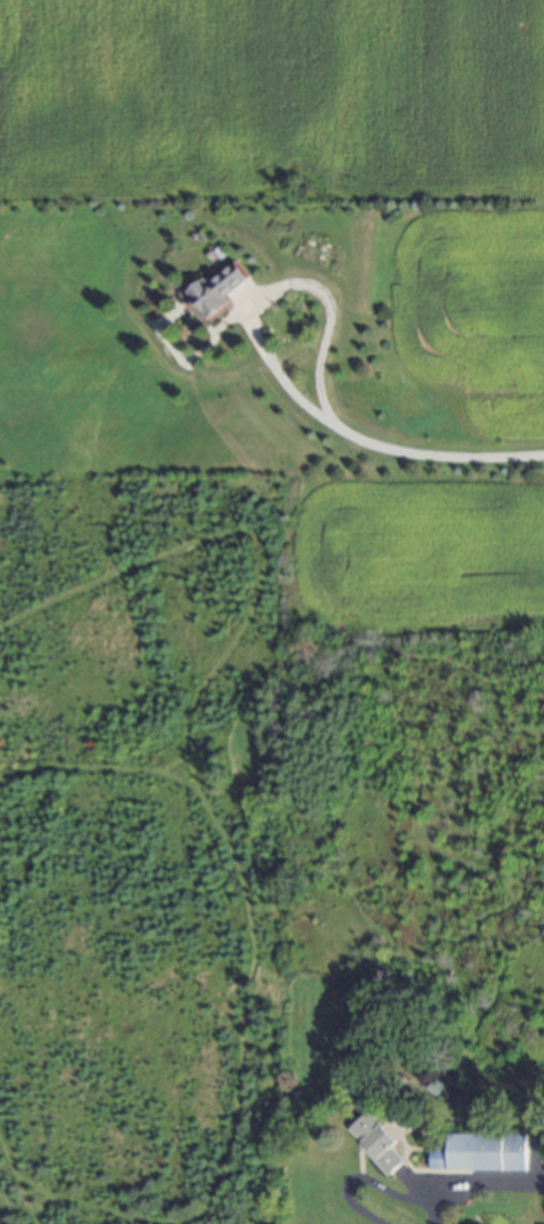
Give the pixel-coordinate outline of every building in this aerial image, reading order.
[(186,292),(193,301),(186,306),(193,314),(199,309),(207,320),(226,305),(221,299),(248,279),(235,261),(206,282),(203,278),(186,292)] [(346,1132),(388,1175),(402,1161),(390,1148),(396,1143),(367,1112),(346,1132)] [(525,1171),(525,1135),(446,1134),(445,1149),(429,1149),(428,1170),(525,1171)]
